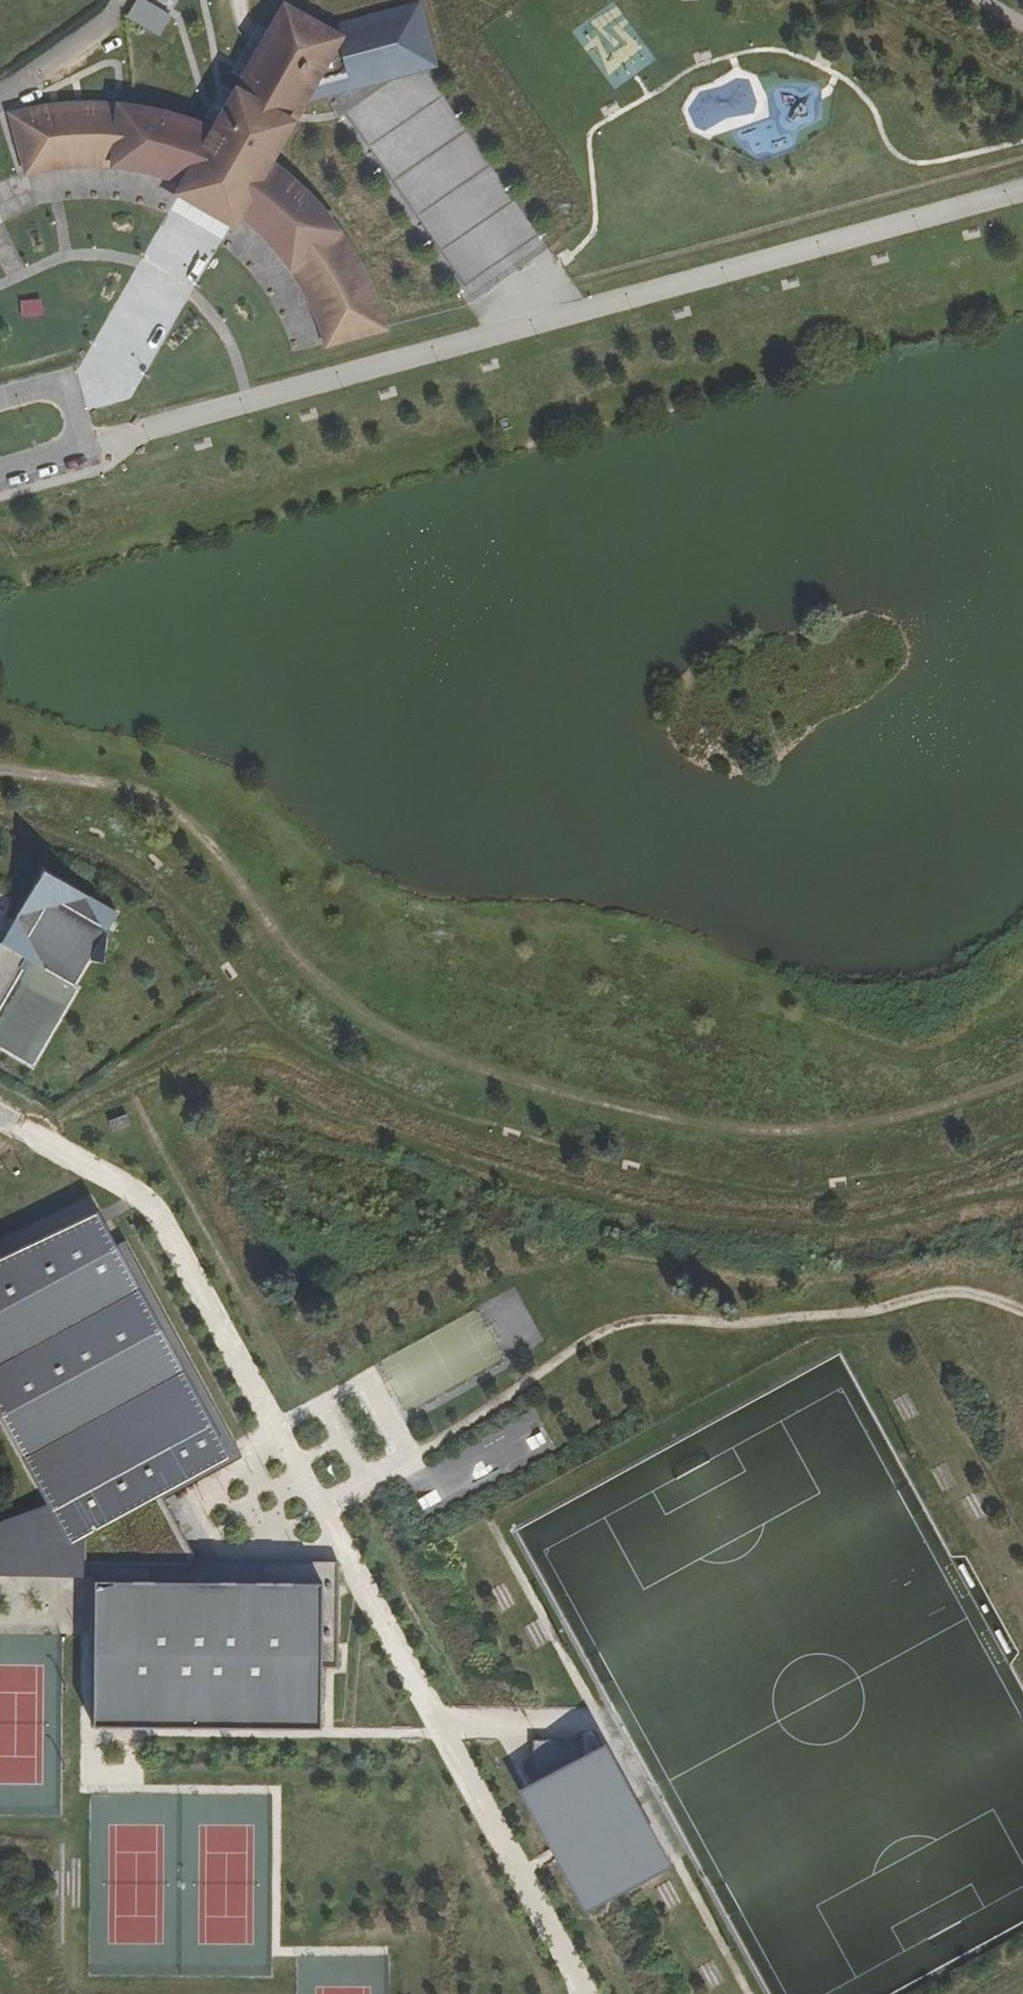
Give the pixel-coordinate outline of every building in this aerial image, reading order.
[(128,16),(160,35),(171,17),(143,0),(138,0),(128,16)] [(360,82),(303,98),(300,104),(426,70),(437,67),(420,2),(321,29),(327,32),(345,27),(346,31),(408,14),(421,63),(359,79),(360,82)] [(273,32),(215,133),(156,114),(116,108),(78,107),(46,110),(13,117),(28,170),(51,165),(79,162),(115,163),(150,169),(187,182),(182,191),(233,220),(238,211),(276,245),(299,276),(318,310),(330,342),(382,327),(368,290),(350,256),(327,221),(305,195),(266,162),(290,121),(300,104),(303,98),(360,82),(359,79),(421,63),(408,14),(346,31),(345,27),(327,32),(321,29),(286,9),(273,32)] [(44,870),(15,921),(2,943),(0,943),(0,1048),(33,1067),(78,988),(74,986),(90,959),(102,961),(107,929),(116,912),(44,870)] [(2,943),(15,921),(5,920),(2,943)] [(52,1513),(0,1522),(0,1574),(76,1574),(73,1721),(321,1728),(321,1668),(338,1668),(339,1564),(194,1562),(193,1559),(195,1557),(164,1499),(242,1457),(124,1239),(115,1244),(90,1199),(0,1247),(0,1417),(52,1513)] [(532,1784),(530,1785),(595,1904),(647,1876),(583,1758),(583,1741),(533,1740),(532,1784)] [(595,1904),(530,1785),(525,1787),(590,1907),(595,1904)]
